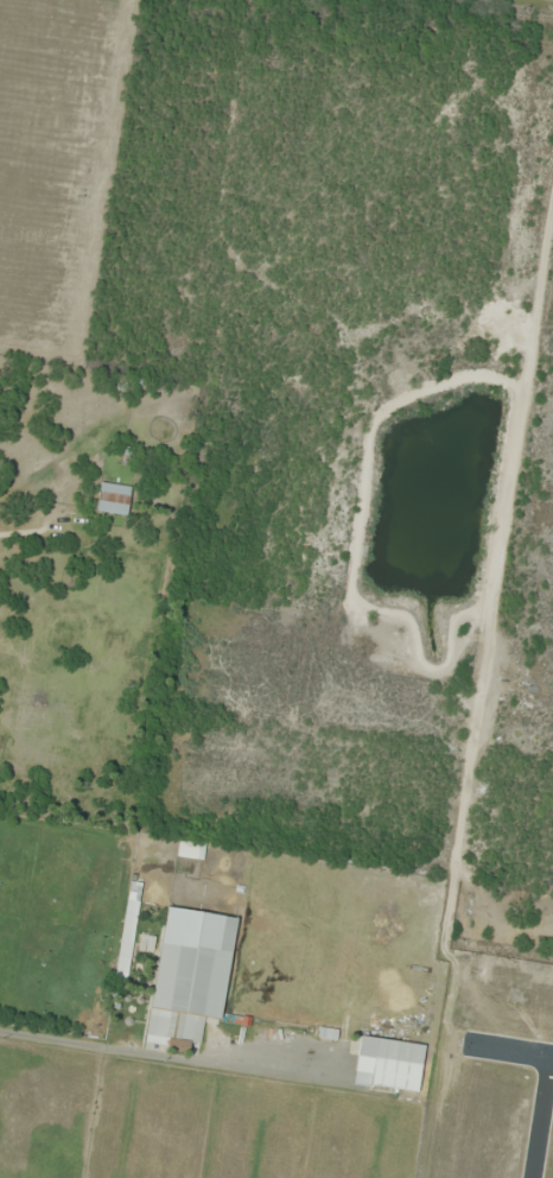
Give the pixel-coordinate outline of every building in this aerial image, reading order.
[(87,510),(126,517),(131,488),(100,482),(97,494),(90,493),(87,510)] [(221,1021),(236,918),(166,908),(146,1044),(188,1050),(189,1043),(200,1045),(204,1018),(221,1021)] [(360,1036),(353,1086),(418,1094),(425,1045),(360,1036)]
